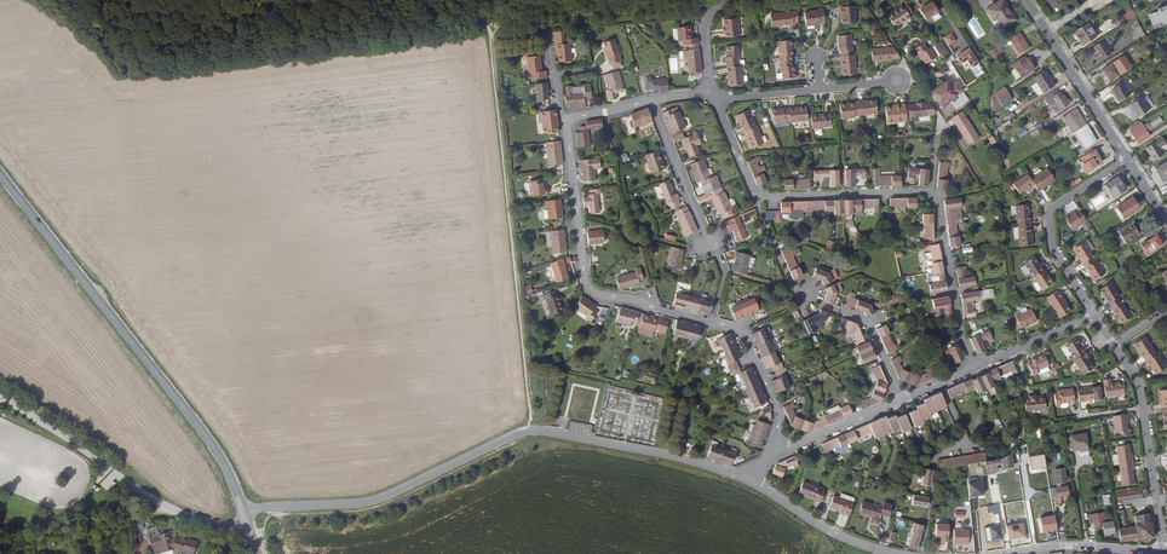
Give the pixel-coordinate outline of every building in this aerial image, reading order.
[(1014,20),(1001,0),(987,9),(993,20),(996,18),(1002,27),(1014,20)] [(1057,11),(1068,4),(1065,0),(1063,0),(1062,0),(1048,0),(1054,8),(1054,7),(1057,11)] [(931,3),(918,11),(924,21),(937,13),(931,3)] [(839,19),(842,19),(842,24),(855,23),(854,14),(856,14),(855,6),(838,7),(839,19)] [(903,6),(888,15),(895,27),(911,17),(903,6)] [(1164,9),(1163,7),(1157,9),(1158,11),(1149,15),(1152,24),(1161,20),(1162,23),(1166,22),(1166,8),(1164,9)] [(804,13),(805,24),(814,23),(814,21),(819,21),(819,22),(824,21),(823,10),(818,10),(818,11),(809,12),(810,13),(804,13)] [(1123,24),(1135,16),(1132,10),(1119,18),(1123,24)] [(798,21),(797,11),(770,14),(771,26),(782,24),(782,23),(788,22),(788,24),(793,23),(793,21),(798,21)] [(723,28),(723,33),(723,39),(737,37),(736,19),(722,21),(723,28)] [(1083,44),(1096,36),(1088,24),(1075,31),(1083,44)] [(698,44),(697,38),(691,38),(690,26),(677,27),(678,40),(682,39),(682,45),(698,44)] [(1136,39),(1140,37),(1136,30),(1132,33),(1136,39)] [(562,31),(553,32),(554,40),(563,39),(562,31)] [(942,37),(947,46),(955,41),(950,32),(942,37)] [(1028,48),(1018,32),(1009,37),(1019,53),(1028,48)] [(841,51),(842,56),(854,55),(852,35),(838,36),(840,51),(841,51)] [(936,37),(930,41),(939,54),(945,50),(936,37)] [(563,39),(554,40),(555,50),(557,50),(558,55),(559,62),(564,61),(569,61),(571,61),(569,43),(564,44),(563,39)] [(609,58),(607,59),(609,65),(622,61),(613,39),(603,43),(605,48),(609,58)] [(776,43),(778,62),(781,62),(791,61),(791,56),(793,56),(791,41),(776,43)] [(1102,41),(1094,47),(1098,54),(1094,57),(1098,62),(1111,54),(1102,41)] [(1143,43),(1137,47),(1140,53),(1147,49),(1143,43)] [(920,56),(923,60),(926,65),(937,59),(930,49),(928,50),(925,45),(915,51),(919,57),(920,56)] [(996,46),(989,50),(994,58),(1000,54),(996,46)] [(725,57),(726,68),(727,68),(739,66),(738,47),(727,48),(727,57),(725,57)] [(953,57),(959,64),(964,61),(969,69),(979,63),(968,47),(953,57)] [(894,48),(872,50),(872,53),(873,63),(882,62),(882,60),(891,59),(891,58),(900,58),(894,48)] [(686,51),(687,57),(689,73),(701,72),(698,50),(686,51)] [(546,77),(545,70),(541,71),(540,55),(528,57),(529,72),(531,72),(531,78),(546,77)] [(842,56),(840,56),(841,61),(842,61),(843,69),(843,76),(856,74),(854,55),(842,56)] [(1026,55),(1016,62),(1024,76),(1035,69),(1032,65),(1029,59),(1026,55)] [(944,61),(949,71),(953,69),(948,59),(944,61)] [(793,66),(792,61),(791,61),(781,62),(783,80),(796,79),(796,72),(793,72),(793,66)] [(1110,81),(1120,75),(1113,63),(1103,70),(1110,81)] [(739,66),(727,68),(727,77),(730,76),(730,78),(730,87),(743,86),(741,66),(739,66)] [(1045,70),(1034,77),(1037,83),(1043,93),(1054,86),(1045,70)] [(618,71),(605,75),(610,91),(608,92),(611,101),(617,99),(615,90),(623,87),(618,71)] [(659,90),(659,93),(669,91),(667,78),(646,81),(648,90),(653,89),(653,91),(659,90)] [(946,81),(930,91),(939,105),(963,91),(957,82),(950,85),(946,81)] [(537,100),(548,99),(546,82),(535,84),(537,100)] [(1043,93),(1037,83),(1031,86),(1038,96),(1043,93)] [(582,85),(583,93),(564,94),(566,109),(571,108),(570,107),(585,105),(584,98),(591,98),(589,84),(582,85)] [(1119,101),(1129,95),(1122,84),(1112,90),(1119,101)] [(1006,87),(991,96),(992,103),(1009,92),(1006,87)] [(1057,89),(1044,97),(1049,106),(1056,102),(1061,110),(1069,104),(1068,103),(1070,102),(1068,99),(1066,100),(1060,91),(1059,92),(1057,89)] [(1009,92),(992,103),(993,111),(1013,99),(1009,92)] [(1138,117),(1149,110),(1141,98),(1130,105),(1133,110),(1138,117)] [(911,103),(905,103),(906,116),(913,116),(913,117),(920,117),(920,122),(931,120),(930,113),(927,113),(926,102),(925,102),(925,101),(918,102),(918,103),(911,104),(911,103)] [(860,117),(860,118),(878,116),(877,103),(868,104),(864,105),(864,104),(859,104),(860,117)] [(888,120),(906,118),(906,116),(905,103),(901,104),(901,105),(893,106),(886,107),(888,120)] [(929,103),(926,105),(927,113),(930,113),(931,120),(934,120),(935,111),(929,103)] [(860,117),(859,104),(853,105),(853,106),(840,107),(842,121),(855,120),(854,117),(860,117)] [(673,132),(684,128),(678,111),(676,107),(662,112),(664,116),(666,116),(673,132)] [(790,120),(790,122),(808,120),(807,107),(794,109),(794,108),(789,108),(790,120)] [(647,108),(630,114),(634,127),(652,120),(647,108)] [(790,120),(789,108),(772,110),(773,121),(790,120)] [(1062,118),(1073,134),(1075,132),(1087,125),(1077,109),(1062,118)] [(556,110),(538,112),(539,118),(541,117),(542,123),(542,127),(545,127),(546,133),(558,132),(558,126),(556,126),(555,117),(557,116),(556,110)] [(737,116),(744,132),(746,131),(756,127),(749,111),(737,116)] [(962,111),(951,117),(968,145),(979,138),(962,111)] [(705,123),(713,122),(712,114),(704,115),(705,123)] [(811,115),(812,129),(827,127),(827,126),(831,126),(830,115),(826,115),(826,114),(811,115)] [(1160,116),(1148,123),(1152,129),(1164,123),(1160,116)] [(998,131),(1010,125),(1008,121),(996,127),(998,131)] [(1130,130),(1138,143),(1150,136),(1147,132),(1152,129),(1148,123),(1144,126),(1142,123),(1130,130)] [(1097,141),(1087,125),(1075,132),(1085,149),(1097,141)] [(588,126),(586,126),(579,127),(580,133),(575,133),(577,148),(590,147),(588,126)] [(764,144),(756,127),(746,131),(748,136),(750,140),(748,141),(752,149),(764,144)] [(672,138),(674,144),(681,141),(683,147),(685,146),(687,150),(690,158),(700,154),(696,146),(701,144),(696,134),(684,138),(682,134),(672,138)] [(1166,143),(1162,138),(1146,149),(1153,161),(1164,154),(1160,148),(1166,143)] [(547,149),(549,173),(563,171),(560,147),(547,149)] [(1095,150),(1084,157),(1086,161),(1091,169),(1102,162),(1095,150)] [(657,151),(645,155),(651,174),(664,169),(657,151)] [(627,152),(621,155),(624,161),(629,159),(627,152)] [(757,163),(762,174),(766,172),(759,156),(757,157),(759,162),(757,163)] [(757,157),(747,162),(757,186),(767,182),(764,173),(762,174),(757,163),(759,162),(757,157)] [(581,165),(579,165),(580,170),(581,170),(583,182),(596,180),(594,169),(600,169),(599,158),(593,159),(580,161),(581,165)] [(709,179),(702,160),(690,165),(697,184),(700,183),(703,182),(704,186),(717,181),(716,177),(709,179)] [(950,163),(940,162),(937,188),(948,189),(949,180),(947,180),(948,167),(950,168),(950,163)] [(1166,162),(1156,168),(1164,181),(1166,179),(1166,162)] [(920,175),(919,186),(927,186),(928,185),(930,170),(909,168),(908,178),(913,178),(914,175),(920,175)] [(846,185),(847,187),(855,186),(855,179),(855,176),(861,176),(861,179),(866,179),(866,169),(845,169),(846,185)] [(1035,185),(1038,191),(1055,180),(1048,169),(1031,180),(1035,185)] [(830,180),(830,187),(839,187),(840,185),(839,170),(814,171),(814,181),(824,180),(824,177),(830,176),(830,180)] [(1031,180),(1028,174),(1013,183),(1019,193),(1024,190),(1026,188),(1027,190),(1035,185),(1031,180)] [(874,177),(874,187),(890,187),(890,185),(893,185),(893,186),(901,186),(901,175),(892,176),(892,177),(879,178),(879,176),(874,177)] [(793,179),(784,179),(784,190),(793,190),(793,188),(796,188),(796,190),(811,189),(810,178),(805,179),(806,180),(793,181),(793,179)] [(1126,190),(1117,178),(1106,185),(1114,198),(1126,190)] [(1073,182),(1072,181),(1067,184),(1069,187),(1081,181),(1079,179),(1073,182)] [(529,181),(531,196),(549,194),(548,188),(542,189),(541,180),(529,181)] [(668,180),(658,184),(664,199),(673,195),(668,180)] [(604,193),(604,188),(590,190),(591,195),(588,195),(588,197),(583,197),(584,207),(592,206),(593,214),(603,213),(600,194),(604,193)] [(729,215),(732,214),(730,210),(731,209),(724,192),(723,193),(721,188),(697,198),(699,204),(711,198),(715,207),(717,206),(720,214),(721,213),(723,217),(728,214),(729,215)] [(676,194),(673,195),(664,199),(668,209),(678,205),(677,200),(678,199),(676,194)] [(1092,209),(1106,201),(1102,196),(1088,203),(1092,209)] [(907,208),(917,207),(916,197),(907,197),(907,199),(905,199),(905,197),(890,198),(890,209),(895,208),(895,207),(907,206),(907,208)] [(960,197),(949,199),(945,199),(944,200),(946,220),(956,219),(956,214),(952,214),(951,208),(962,206),(960,197)] [(874,209),(879,209),(878,207),(878,198),(864,199),(864,200),(861,201),(861,199),(852,199),(852,210),(861,209),(861,208),(874,208),(874,209)] [(1122,205),(1128,215),(1129,216),(1140,209),(1133,198),(1122,205)] [(843,214),(852,213),(852,210),(852,199),(847,199),(842,200),(843,214)] [(560,200),(547,201),(548,210),(549,219),(562,218),(562,213),(561,213),(561,210),(560,200)] [(807,201),(807,211),(812,211),(812,210),(824,209),(824,211),(834,210),(834,200),(824,200),(824,202),(821,202),(821,200),(807,201)] [(834,214),(843,214),(842,200),(838,200),(834,200),(834,210),(834,214)] [(802,212),(807,211),(807,201),(792,201),(792,203),(789,203),(789,202),(780,202),(781,210),(781,212),(790,212),(790,210),(802,210),(802,212)] [(1017,226),(1032,224),(1031,219),(1030,220),(1029,205),(1015,206),(1017,226)] [(1125,217),(1128,215),(1122,205),(1118,207),(1125,217)] [(684,237),(696,232),(697,231),(687,207),(675,212),(682,229),(681,230),(684,237)] [(745,219),(756,214),(755,211),(754,209),(743,214),(745,219)] [(1071,215),(1069,217),(1065,219),(1071,229),(1082,222),(1087,230),(1090,227),(1079,209),(1071,214),(1071,215)] [(923,240),(929,240),(934,240),(933,224),(931,224),(931,222),(933,222),(933,213),(922,214),(923,223),(924,223),(925,235),(923,235),(923,240)] [(725,222),(729,231),(733,230),(738,242),(747,238),(738,217),(725,222)] [(956,219),(946,220),(948,235),(950,235),(950,237),(949,237),(950,246),(960,245),(959,236),(958,236),(956,224),(958,223),(957,219),(956,219)] [(1140,234),(1132,222),(1118,231),(1126,243),(1140,234)] [(1032,229),(1032,224),(1017,226),(1019,246),(1033,245),(1031,229),(1032,229)] [(587,233),(588,245),(603,243),(602,227),(587,228),(588,233),(587,233)] [(553,254),(566,252),(564,230),(550,231),(553,254)] [(1163,245),(1156,235),(1149,240),(1149,239),(1141,244),(1145,250),(1145,251),(1147,255),(1148,254),(1149,256),(1152,253),(1151,252),(1163,245)] [(1078,254),(1083,263),(1091,258),(1093,256),(1084,242),(1074,248),(1078,254)] [(931,263),(933,272),(934,272),(944,270),(942,261),(940,261),(940,259),(941,259),(939,244),(922,247),(922,252),(931,250),(933,262),(931,263)] [(684,250),(672,247),(667,266),(681,270),(682,265),(680,265),(684,250)] [(780,250),(782,255),(790,251),(788,247),(780,250)] [(961,253),(968,253),(968,255),(972,255),(972,247),(961,247),(961,253)] [(1124,258),(1132,254),(1129,248),(1121,251),(1124,258)] [(782,255),(793,279),(803,275),(799,266),(797,267),(792,256),(794,255),(792,250),(790,251),(782,255)] [(733,271),(744,274),(745,274),(750,256),(737,252),(735,257),(736,257),(733,271)] [(565,269),(563,264),(571,262),(569,257),(567,258),(550,263),(556,283),(568,279),(566,272),(569,271),(568,268),(565,269)] [(1034,277),(1045,270),(1042,266),(1040,267),(1038,263),(1034,257),(1024,263),(1033,277),(1034,277)] [(1091,258),(1083,263),(1087,268),(1094,263),(1091,258)] [(1094,263),(1087,268),(1095,281),(1105,275),(1097,262),(1094,263)] [(965,266),(963,266),(956,267),(959,287),(961,287),(976,285),(974,276),(964,277),(963,271),(966,270),(965,266)] [(816,268),(812,276),(821,280),(823,284),(832,281),(828,273),(816,268)] [(643,280),(642,274),(640,269),(636,270),(637,273),(620,278),(623,290),(640,285),(639,282),(643,280)] [(929,284),(931,293),(946,290),(947,288),(944,270),(934,272),(934,276),(938,276),(939,282),(935,283),(929,284)] [(1053,283),(1045,270),(1034,277),(1042,290),(1053,283)] [(840,282),(834,285),(837,292),(843,289),(840,282)] [(1100,289),(1111,307),(1120,301),(1118,297),(1119,296),(1111,282),(1100,289)] [(834,285),(825,288),(827,292),(823,302),(832,305),(837,292),(834,285)] [(977,291),(978,299),(994,297),(993,288),(977,291)] [(1071,311),(1057,290),(1047,297),(1060,318),(1071,311)] [(563,311),(557,296),(556,296),(554,291),(541,296),(543,301),(544,300),(550,316),(563,311)] [(962,293),(961,295),(964,314),(974,312),(973,307),(970,308),(969,301),(978,299),(977,291),(962,293)] [(676,292),(673,306),(678,307),(678,305),(682,306),(681,308),(685,309),(689,294),(682,292),(681,294),(676,292)] [(697,312),(701,299),(696,297),(696,296),(689,294),(685,309),(690,310),(690,308),(694,309),(694,311),(697,312)] [(594,309),(596,306),(582,296),(575,307),(588,317),(587,319),(590,321),(596,314),(592,311),(594,309)] [(947,296),(932,299),(934,308),(940,307),(944,306),(945,312),(941,313),(942,318),(952,316),(949,297),(947,296)] [(710,315),(714,300),(706,298),(706,300),(701,299),(697,312),(701,313),(702,311),(705,312),(705,314),(710,315)] [(748,316),(752,314),(751,312),(755,310),(756,312),(760,310),(754,298),(749,300),(748,299),(742,301),(748,316)] [(853,298),(850,307),(864,312),(866,316),(874,312),(870,304),(853,298)] [(744,317),(748,316),(742,301),(735,304),(736,306),(731,308),(736,321),(741,319),(740,317),(744,315),(744,317)] [(1120,301),(1111,307),(1116,314),(1115,315),(1115,317),(1116,319),(1118,319),(1119,318),(1122,323),(1132,317),(1124,304),(1122,305),(1120,301)] [(639,313),(620,308),(616,322),(631,327),(632,323),(636,324),(639,313)] [(819,313),(803,321),(809,334),(822,328),(823,326),(822,322),(826,320),(829,313),(820,309),(819,313)] [(1031,310),(1015,317),(1020,329),(1036,321),(1031,310)] [(659,331),(662,320),(658,318),(657,320),(648,318),(643,317),(643,314),(639,313),(636,324),(641,325),(640,328),(654,332),(654,330),(659,331)] [(678,336),(685,338),(689,322),(685,321),(685,323),(681,322),(681,320),(677,319),(674,332),(679,334),(678,336)] [(853,342),(855,347),(865,342),(857,323),(848,320),(844,328),(844,330),(852,333),(856,341),(853,342)] [(698,339),(702,325),(698,324),(697,326),(693,325),(693,323),(689,322),(685,338),(692,339),(693,338),(698,339)] [(886,324),(876,328),(887,353),(897,349),(895,344),(893,345),(888,333),(890,333),(886,324)] [(800,336),(805,334),(802,328),(797,331),(800,336)] [(757,346),(771,340),(768,333),(766,334),(764,329),(751,334),(753,338),(756,337),(757,341),(755,342),(757,346)] [(989,330),(970,338),(977,353),(978,353),(985,350),(981,341),(987,338),(989,341),(993,339),(989,330)] [(722,346),(724,351),(736,345),(735,341),(733,342),(731,339),(733,338),(731,334),(717,340),(720,347),(722,346)] [(1145,357),(1147,361),(1157,354),(1155,351),(1154,351),(1146,338),(1135,345),(1144,358),(1145,357)] [(1074,359),(1085,352),(1082,348),(1077,339),(1066,346),(1074,359)] [(761,357),(774,352),(772,347),(774,346),(771,340),(757,346),(758,349),(760,348),(762,352),(760,353),(761,357)] [(855,347),(859,355),(872,349),(870,345),(868,341),(865,342),(855,347)] [(958,344),(939,352),(943,361),(947,359),(946,356),(952,354),(956,363),(963,360),(964,358),(958,344)] [(727,363),(729,367),(737,364),(736,360),(742,357),(740,352),(738,353),(736,349),(738,349),(736,345),(724,351),(726,356),(724,356),(727,363)] [(872,349),(859,355),(863,363),(876,358),(874,354),(872,349)] [(774,370),(783,367),(778,356),(776,357),(774,352),(761,357),(763,361),(765,360),(767,364),(765,364),(766,369),(772,366),(774,370)] [(1088,357),(1085,352),(1074,359),(1073,360),(1080,370),(1081,370),(1084,375),(1093,369),(1093,368),(1094,366),(1092,363),(1089,363),(1086,358),(1088,357)] [(1166,367),(1158,354),(1157,354),(1147,361),(1146,362),(1149,367),(1150,366),(1153,370),(1156,375),(1166,367)] [(1044,355),(1032,360),(1034,363),(1029,366),(1033,376),(1039,374),(1037,371),(1049,366),(1044,355)] [(900,356),(897,357),(890,360),(898,379),(907,382),(911,373),(903,369),(899,361),(902,360),(900,356)] [(1018,374),(1012,360),(998,367),(999,369),(997,370),(996,368),(988,371),(989,373),(992,381),(1000,377),(1000,376),(1004,374),(1006,379),(1018,374)] [(877,380),(874,389),(884,393),(887,384),(879,365),(869,369),(871,373),(874,372),(877,380)] [(743,379),(745,384),(758,379),(756,375),(754,376),(753,373),(755,372),(753,367),(747,369),(741,372),(739,368),(731,371),(733,376),(738,373),(741,380),(743,379)] [(911,373),(907,382),(916,386),(935,378),(931,368),(927,370),(928,373),(920,376),(911,373)] [(775,388),(777,393),(789,387),(787,383),(789,382),(785,371),(776,375),(777,379),(772,381),(773,385),(776,384),(777,387),(775,388)] [(994,386),(992,381),(989,373),(985,374),(980,376),(986,389),(994,386)] [(978,393),(986,389),(980,376),(976,378),(972,380),(975,388),(978,393)] [(947,389),(951,399),(956,397),(955,396),(966,391),(967,392),(975,388),(972,380),(971,378),(962,382),(963,385),(961,386),(960,383),(947,389)] [(745,390),(748,397),(762,390),(761,386),(759,387),(757,383),(759,382),(758,379),(745,384),(747,389),(745,390)] [(1104,388),(1106,401),(1125,398),(1123,386),(1104,388)] [(1077,390),(1079,401),(1094,399),(1094,402),(1102,401),(1100,387),(1092,388),(1077,390)] [(884,393),(874,389),(871,398),(863,401),(861,398),(857,400),(861,410),(880,402),(884,393)] [(1072,389),(1058,391),(1058,393),(1054,394),(1056,407),(1060,406),(1061,407),(1063,408),(1066,408),(1067,406),(1068,405),(1068,403),(1074,402),(1072,389)] [(768,402),(766,398),(766,397),(764,398),(762,395),(764,394),(762,390),(748,397),(751,403),(753,402),(755,407),(768,402)] [(947,406),(940,392),(932,396),(938,410),(947,406)] [(938,410),(932,396),(923,400),(925,402),(930,414),(938,410)] [(1024,401),(1025,412),(1046,410),(1044,398),(1035,399),(1034,396),(1029,397),(1029,400),(1024,401)] [(824,415),(828,425),(842,419),(842,417),(844,416),(844,418),(852,414),(850,408),(854,406),(851,399),(847,401),(848,404),(840,408),(841,409),(829,414),(828,413),(824,415)] [(930,414),(925,402),(916,406),(917,409),(923,420),(931,417),(930,414)] [(783,407),(792,426),(800,430),(804,420),(795,416),(792,408),(794,407),(793,403),(783,407)] [(772,411),(769,406),(762,410),(764,414),(770,412),(772,411)] [(923,420),(917,409),(909,412),(915,427),(924,423),(923,420)] [(1125,413),(1112,415),(1114,432),(1128,430),(1125,413)] [(911,429),(905,414),(896,418),(901,430),(903,432),(911,429)] [(804,420),(800,430),(809,433),(828,425),(824,415),(820,417),(821,419),(813,423),(804,420)] [(892,431),(893,433),(901,430),(896,418),(895,415),(887,419),(892,431)] [(877,420),(883,434),(892,431),(887,419),(885,416),(877,420)] [(754,425),(751,432),(766,437),(767,433),(766,432),(767,428),(769,429),(770,425),(757,420),(755,426),(754,425)] [(869,424),(872,432),(875,438),(883,434),(877,420),(869,424)] [(845,434),(849,443),(858,440),(857,439),(872,432),(869,424),(856,429),(856,431),(854,432),(853,430),(845,434)] [(749,444),(762,449),(763,444),(762,444),(763,440),(765,440),(766,437),(751,432),(749,439),(750,439),(749,444)] [(1070,434),(1072,447),(1086,445),(1084,432),(1070,434)] [(822,444),(825,453),(833,449),(835,454),(850,448),(849,444),(849,443),(845,434),(836,438),(837,440),(835,441),(834,439),(822,444)] [(1116,445),(1119,466),(1133,464),(1132,459),(1131,459),(1128,443),(1116,445)] [(711,445),(706,459),(710,460),(711,458),(715,459),(714,462),(718,463),(724,448),(717,445),(716,447),(711,445)] [(725,466),(730,467),(735,454),(730,452),(731,450),(724,448),(718,463),(722,464),(723,462),(726,464),(725,466)] [(941,460),(939,472),(986,462),(984,452),(941,460)] [(1001,464),(1002,466),(1012,465),(1011,461),(1009,453),(1000,458),(1001,464)] [(1047,467),(1045,453),(1028,456),(1031,470),(1047,467)] [(799,466),(794,456),(775,464),(772,473),(782,477),(785,469),(793,465),(794,468),(799,466)] [(1001,464),(1000,458),(986,461),(986,462),(987,472),(998,470),(997,464),(1001,464)] [(1133,464),(1119,466),(1122,484),(1134,482),(1132,468),(1133,468),(1133,464)] [(1063,467),(1053,469),(1056,482),(1059,482),(1062,481),(1066,481),(1063,467)] [(933,470),(924,469),(921,484),(930,486),(933,470)] [(982,478),(968,480),(970,496),(984,495),(982,478)] [(806,494),(822,500),(825,490),(803,483),(799,495),(805,497),(806,494)] [(1070,484),(1063,485),(1060,486),(1057,486),(1058,496),(1072,494),(1070,484)] [(1141,489),(1116,492),(1117,500),(1142,497),(1141,489)] [(1101,495),(1103,505),(1110,503),(1108,494),(1101,495)] [(928,498),(913,495),(912,504),(927,507),(928,498)] [(843,515),(849,516),(854,502),(833,496),(833,497),(830,506),(829,508),(839,512),(843,513),(843,515)] [(882,507),(863,502),(860,513),(873,516),(872,522),(878,523),(881,513),(889,515),(892,504),(884,502),(882,507)] [(1117,525),(1120,541),(1153,536),(1152,528),(1151,528),(1149,520),(1150,520),(1148,504),(1132,507),(1134,523),(1117,525)] [(953,517),(962,518),(962,507),(954,507),(953,517)] [(1103,533),(1115,531),(1113,520),(1101,521),(1100,511),(1091,512),(1094,526),(1102,525),(1103,533)] [(1057,529),(1055,515),(1039,517),(1041,531),(1057,529)] [(139,517),(125,545),(120,553),(130,553),(133,549),(136,543),(132,540),(145,517),(139,517)] [(908,548),(917,550),(924,526),(914,523),(911,532),(913,532),(908,548)] [(951,524),(936,523),(935,538),(950,539),(951,524)] [(1025,537),(1023,523),(1006,525),(1008,539),(1025,537)] [(1003,539),(1001,525),(985,528),(987,541),(1003,539)] [(969,529),(954,528),(953,543),(968,544),(969,529)] [(888,540),(894,541),(896,532),(889,531),(888,540)] [(150,548),(158,546),(161,545),(162,552),(171,550),(173,549),(172,551),(177,553),(177,551),(180,552),(180,553),(183,553),(192,553),(196,543),(185,539),(184,542),(181,541),(181,540),(176,538),(172,539),(169,539),(167,533),(158,535),(158,536),(148,538),(150,548)]
